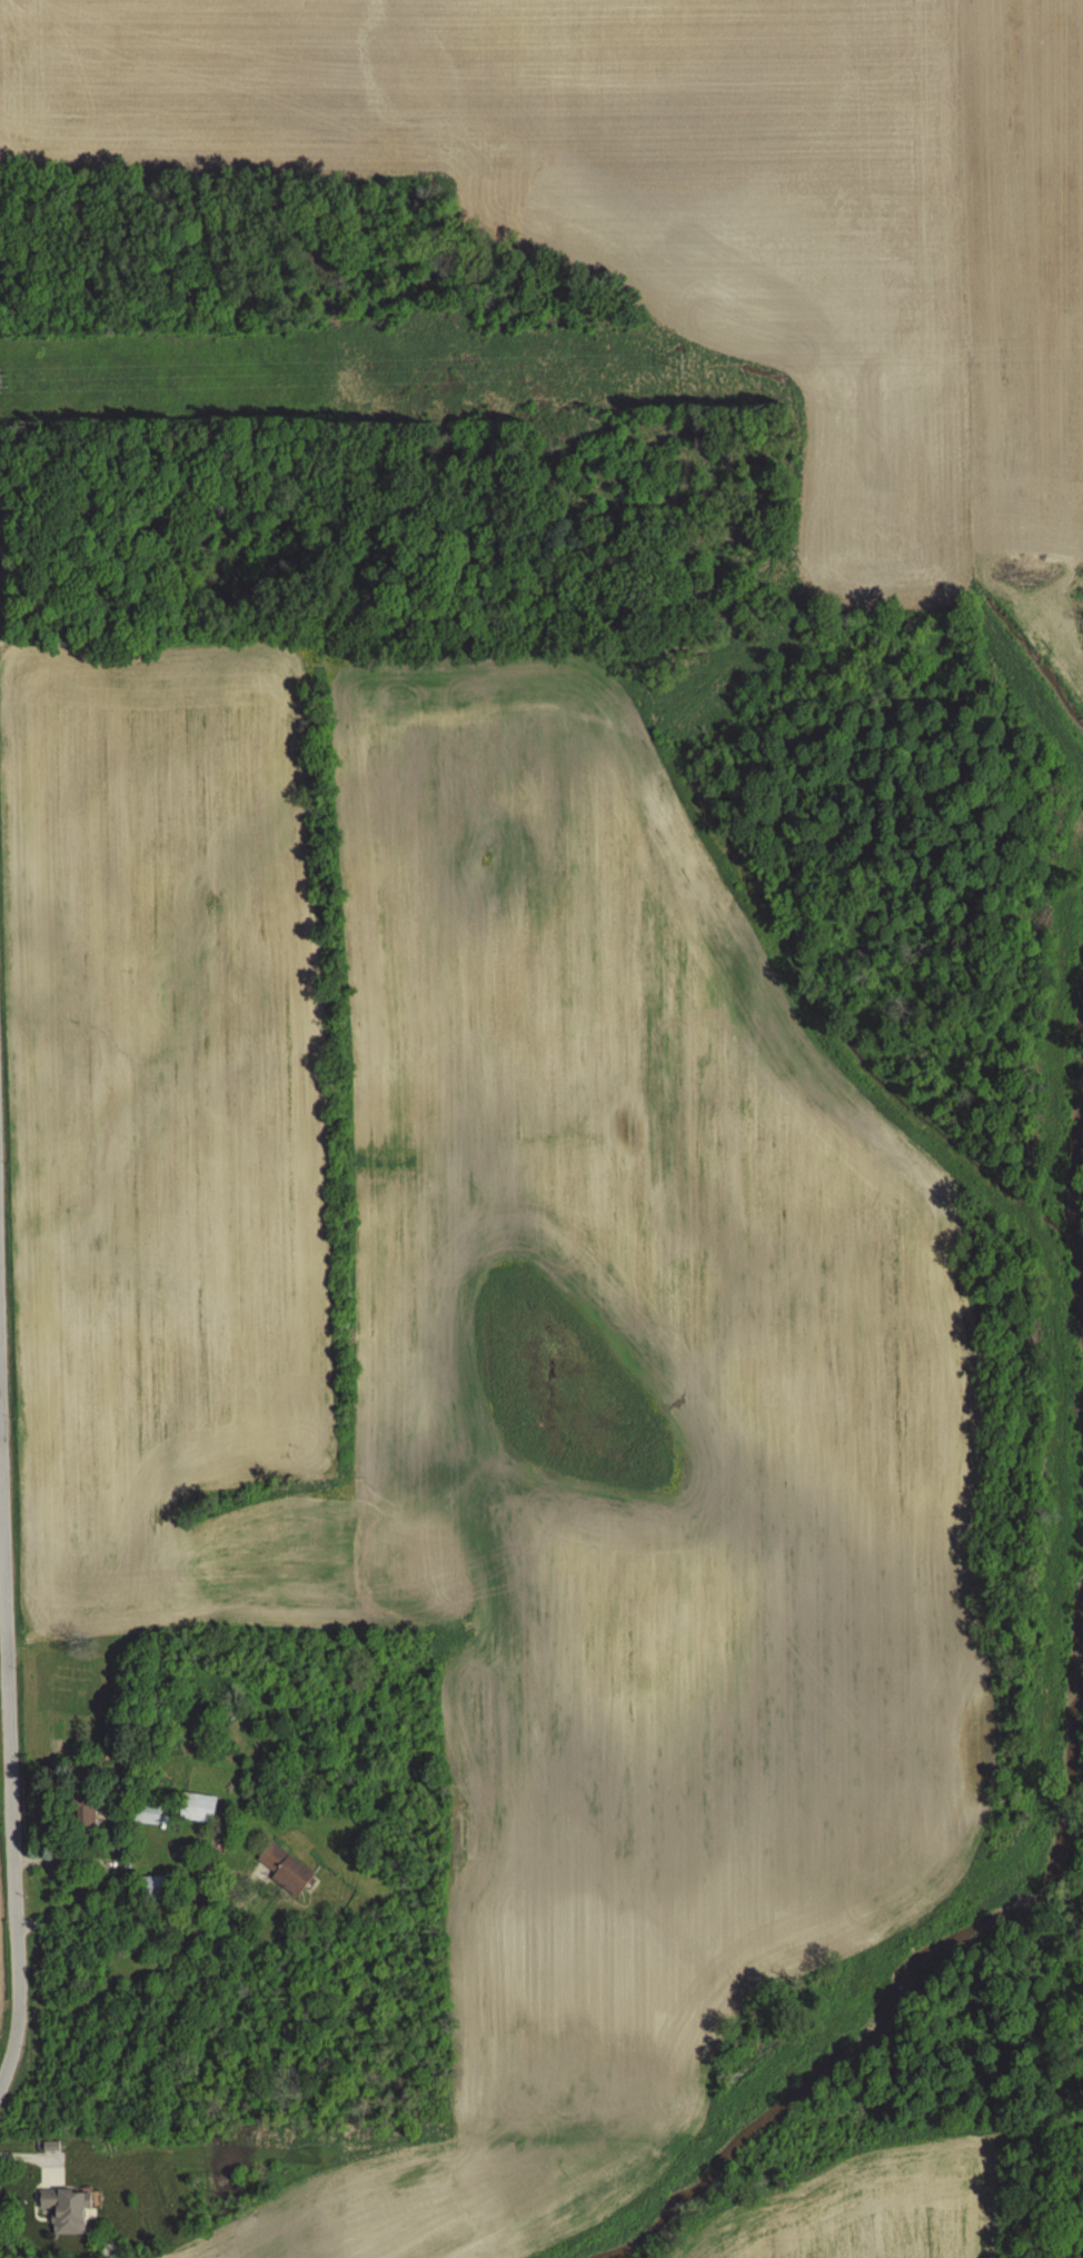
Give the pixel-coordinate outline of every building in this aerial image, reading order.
[(216,1797),(182,1794),(179,1820),(213,1823),(216,1797)] [(79,1828),(96,1828),(96,1804),(79,1804),(79,1828)] [(160,1805),(132,1805),(132,1824),(160,1824),(160,1805)] [(273,1874),(268,1881),(294,1900),(313,1874),(269,1841),(255,1860),(273,1874)] [(138,1877),(138,1901),(170,1901),(170,1877),(138,1877)] [(50,2211),(51,2235),(83,2234),(82,2189),(38,2189),(38,2211),(50,2211)]
